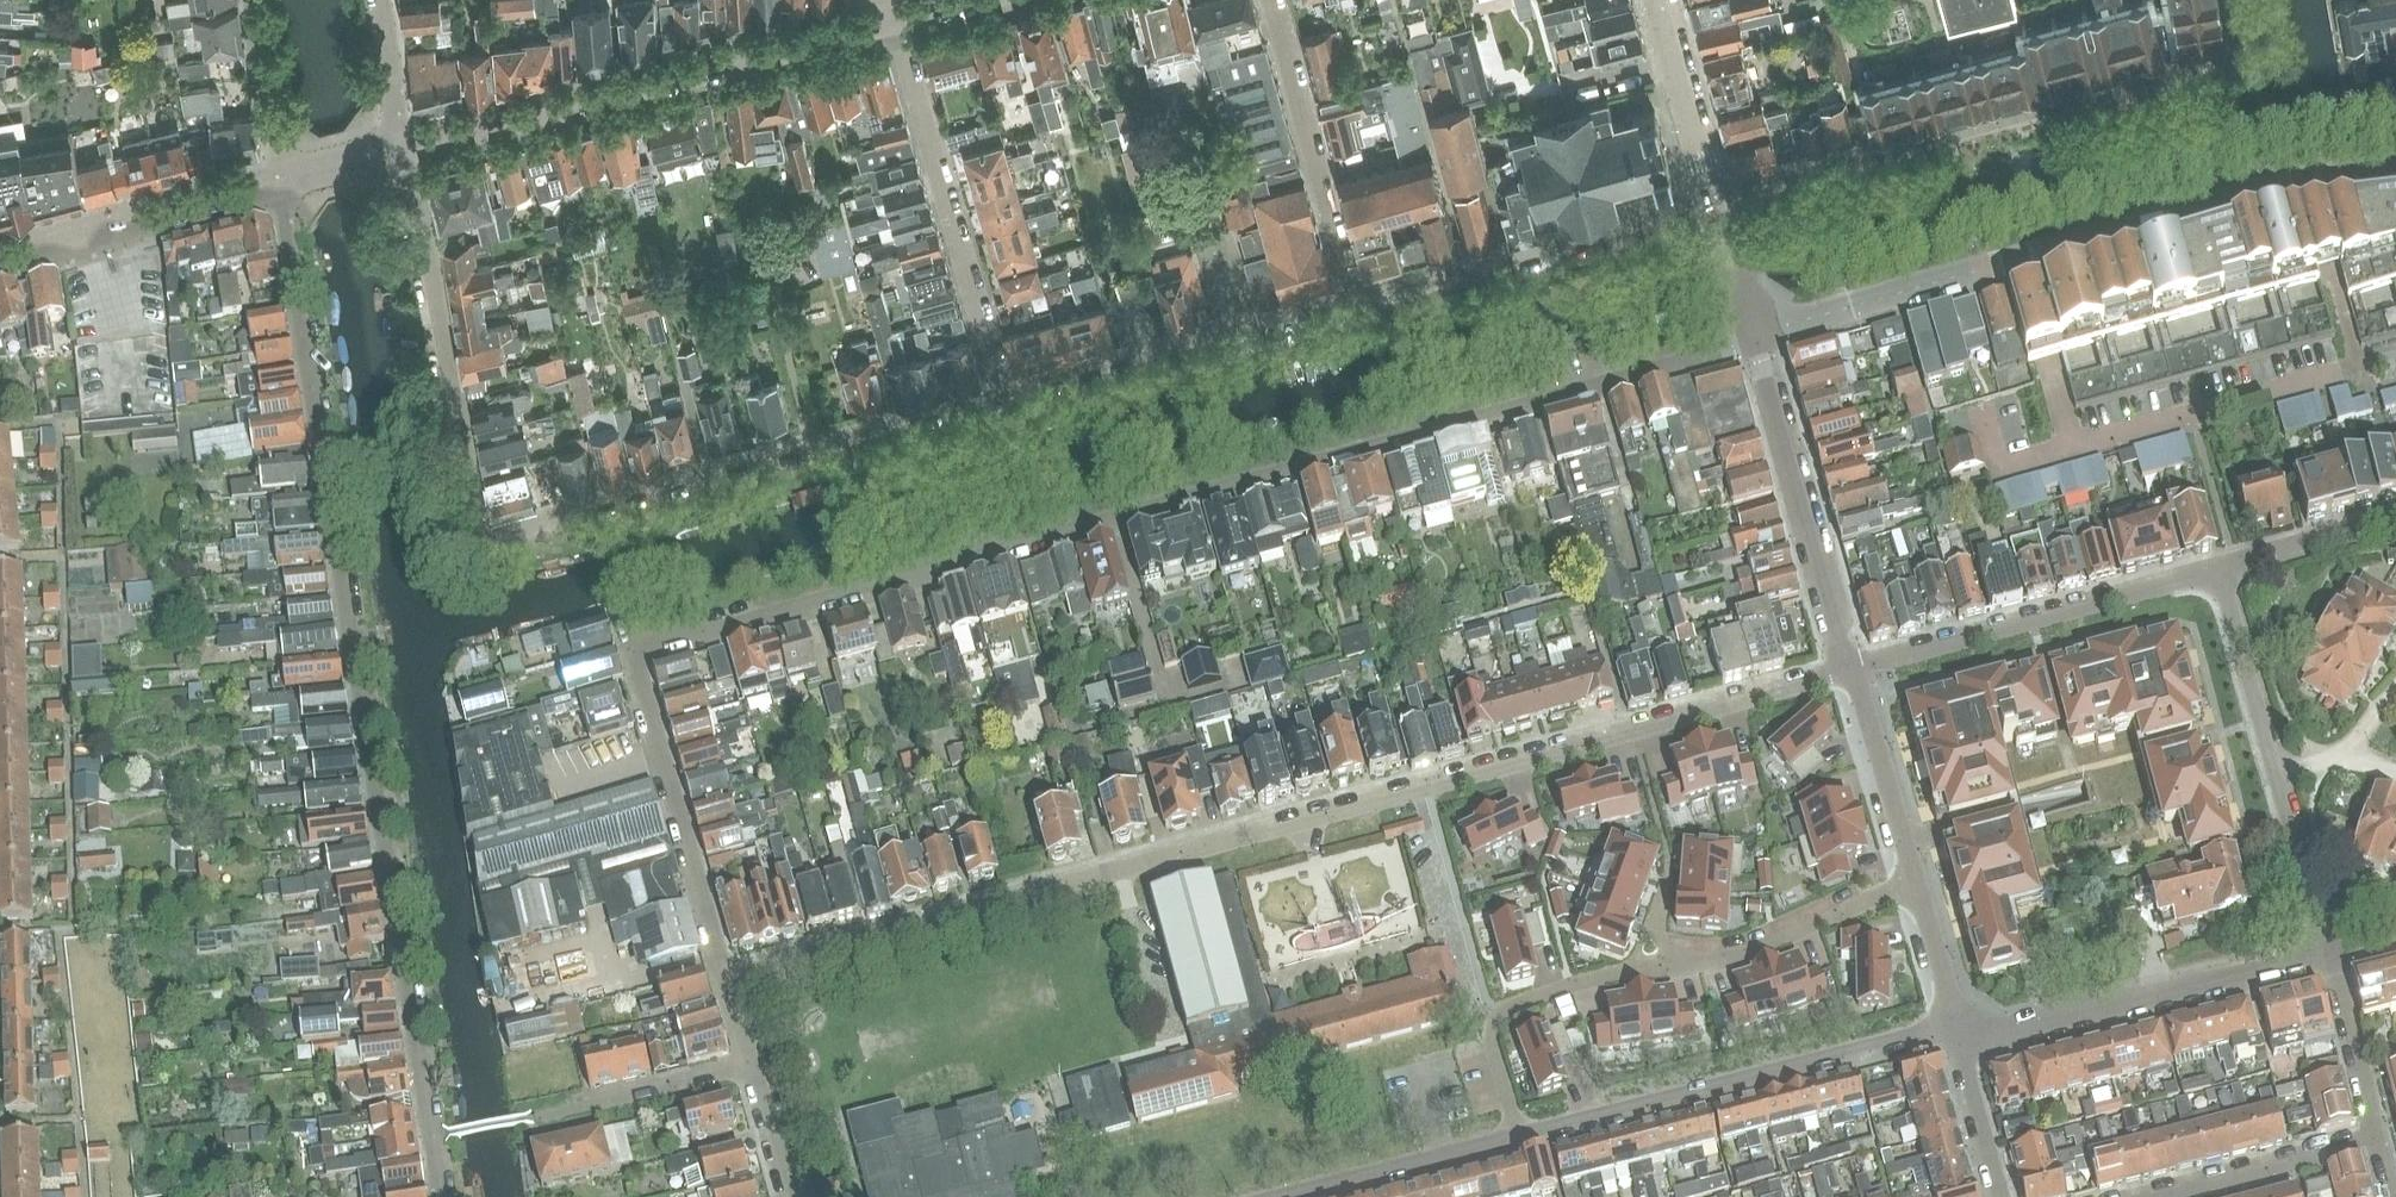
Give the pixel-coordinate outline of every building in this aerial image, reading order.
[(15,8),(19,8),(19,0),(0,0),(0,7),(15,8)] [(168,2),(170,14),(195,10),(195,5),(223,0),(178,0),(168,2)] [(405,31),(436,29),(457,27),(456,14),(442,15),(441,0),(400,0),(405,31)] [(494,35),(495,44),(500,90),(553,76),(550,36),(523,39),(523,41),(507,42),(507,41),(508,40),(506,13),(546,10),(546,2),(546,0),(493,0),(494,14),(494,35)] [(657,49),(654,0),(641,0),(618,2),(624,58),(657,49)] [(664,48),(679,43),(702,37),(700,0),(681,0),(670,3),(669,0),(660,0),(664,48)] [(702,37),(728,30),(726,0),(700,0),(702,37)] [(728,30),(754,22),(753,0),(726,0),(728,30)] [(754,22),(781,15),(780,0),(753,0),(754,22)] [(781,15),(811,8),(810,0),(780,0),(781,15)] [(1088,19),(1099,60),(1113,56),(1109,39),(1121,36),(1113,0),(1091,0),(1095,18),(1088,19)] [(1130,8),(1131,10),(1131,11),(1132,12),(1133,13),(1134,13),(1135,14),(1142,37),(1136,39),(1140,52),(1144,51),(1152,79),(1180,71),(1176,56),(1202,49),(1189,0),(1128,0),(1130,8)] [(1202,49),(1207,70),(1220,118),(1233,114),(1251,178),(1300,165),(1266,41),(1265,41),(1257,12),(1254,0),(1189,0),(1202,49)] [(1396,15),(1391,0),(1381,0),(1379,1),(1384,19),(1396,15)] [(1542,12),(1545,24),(1556,22),(1582,14),(1590,12),(1633,1),(1633,0),(1588,0),(1542,12)] [(1694,22),(1777,1),(1777,0),(1688,0),(1694,22)] [(1948,21),(1977,13),(1980,27),(2009,19),(2006,5),(2017,2),(2016,0),(1942,0),(1948,21)] [(2024,32),(2027,44),(2040,89),(2163,56),(2173,53),(2166,15),(2153,18),(2151,13),(2148,0),(2140,0),(2024,32)] [(2180,51),(2225,38),(2218,0),(2171,0),(2180,51)] [(2336,1),(2344,44),(2361,41),(2362,43),(2366,42),(2368,53),(2388,49),(2384,25),(2383,26),(2382,20),(2395,18),(2395,0),(2342,0),(2336,1)] [(1590,12),(1582,14),(1589,38),(1596,36),(1640,25),(1633,1),(1590,12)] [(1083,2),(1056,8),(1071,58),(1084,55),(1092,85),(1105,81),(1099,60),(1088,19),(1083,2)] [(615,60),(610,6),(575,9),(581,69),(615,60)] [(13,21),(15,8),(0,7),(0,20),(13,21)] [(24,19),(34,20),(35,10),(29,9),(25,9),(19,8),(15,8),(13,21),(24,22),(24,19)] [(195,10),(170,14),(172,26),(194,23),(196,33),(202,32),(206,52),(221,50),(222,56),(246,52),(239,9),(230,10),(203,15),(202,9),(195,10)] [(1758,14),(1760,22),(1769,20),(1773,37),(1785,34),(1779,9),(1758,14)] [(1035,75),(1043,103),(1050,128),(1064,124),(1055,95),(1056,95),(1052,82),(1068,78),(1051,10),(1020,18),(1035,75)] [(1744,39),(1741,27),(1760,23),(1757,11),(1696,28),(1702,50),(1744,39)] [(549,29),(550,36),(553,76),(578,69),(574,26),(561,27),(560,13),(546,14),(547,29),(549,29)] [(491,35),(494,35),(494,14),(475,16),(479,52),(461,54),(461,57),(464,100),(495,92),(491,49),(492,49),(491,35)] [(1853,75),(1836,16),(1821,21),(1837,80),(1853,75)] [(974,30),(976,39),(990,89),(1009,83),(1010,86),(1025,82),(1021,67),(1025,66),(1021,48),(1015,49),(1010,31),(1008,21),(997,24),(974,30)] [(1556,22),(1545,24),(1549,39),(1560,36),(1556,22)] [(1596,36),(1589,38),(1595,63),(1603,61),(1646,49),(1640,25),(1596,36)] [(457,27),(436,29),(437,42),(459,40),(457,27)] [(1456,49),(1444,52),(1459,104),(1491,95),(1472,27),(1452,32),(1456,49)] [(2010,29),(1988,36),(1991,47),(2013,41),(2010,29)] [(932,79),(962,70),(963,75),(979,70),(969,31),(923,44),(932,79)] [(1332,31),(1302,39),(1316,90),(1346,82),(1339,59),(1332,31)] [(1428,114),(1430,114),(1457,106),(1446,65),(1445,65),(1441,52),(1450,49),(1445,32),(1425,38),(1427,43),(1410,48),(1421,86),(1420,86),(1428,114)] [(157,56),(176,53),(174,39),(155,42),(157,56)] [(1865,108),(1849,112),(1856,140),(1862,138),(1861,136),(1873,133),(1873,135),(1880,133),(2040,89),(2027,44),(1860,90),(1865,108)] [(1753,92),(1753,91),(1747,68),(1746,68),(1741,45),(1704,55),(1717,106),(1754,97),(1753,92)] [(1951,46),(1928,53),(1932,64),(1954,58),(1951,47),(1951,46)] [(8,60),(14,61),(15,51),(0,50),(0,59),(8,60)] [(60,51),(61,65),(73,64),(73,50),(60,51)] [(464,102),(464,100),(461,57),(437,60),(436,50),(409,54),(418,113),(464,102)] [(887,52),(856,61),(863,87),(870,117),(878,144),(878,146),(911,136),(907,122),(884,128),(879,105),(900,99),(887,52)] [(160,57),(144,59),(147,79),(163,76),(160,57)] [(1560,61),(1562,71),(1575,68),(1572,57),(1560,61)] [(1832,76),(1828,58),(1808,63),(1812,81),(1832,76)] [(211,73),(209,60),(180,64),(182,78),(211,73)] [(851,62),(823,70),(835,111),(836,110),(836,112),(854,107),(858,121),(870,117),(863,87),(858,88),(853,72),(851,62)] [(1894,63),(1874,68),(1877,80),(1898,74),(1894,63)] [(823,70),(796,77),(812,134),(813,136),(823,133),(819,120),(836,116),(835,111),(823,70)] [(1400,76),(1381,81),(1387,105),(1395,134),(1402,163),(1433,155),(1411,73),(1400,76)] [(788,78),(752,88),(758,121),(774,119),(776,129),(781,128),(785,142),(786,150),(784,151),(785,157),(791,156),(799,186),(816,182),(804,137),(812,134),(796,77),(788,78)] [(1349,89),(1317,96),(1323,120),(1331,151),(1360,143),(1353,113),(1368,109),(1387,105),(1381,81),(1362,86),(1349,89)] [(215,89),(211,89),(210,87),(183,91),(186,113),(208,109),(217,164),(261,153),(255,116),(226,121),(221,94),(219,91),(215,89)] [(752,88),(727,94),(736,151),(742,150),(759,148),(760,153),(784,151),(786,150),(785,142),(781,128),(776,129),(774,119),(758,121),(752,88)] [(1509,155),(1491,160),(1511,235),(1537,227),(1535,221),(1541,219),(1555,215),(1561,214),(1563,220),(1618,205),(1616,198),(1623,196),(1620,185),(1670,172),(1672,171),(1655,110),(1615,121),(1608,99),(1589,104),(1590,108),(1566,115),(1510,130),(1513,141),(1506,143),(1509,155)] [(692,104),(645,117),(647,126),(655,156),(656,155),(659,164),(704,152),(704,154),(720,150),(712,100),(692,105),(692,104)] [(1735,135),(1769,125),(1789,119),(1786,108),(1770,113),(1770,114),(1766,115),(1761,100),(1718,112),(1726,137),(1735,135)] [(1846,102),(1820,109),(1822,119),(1827,138),(1830,147),(1856,140),(1849,112),(1846,102)] [(1040,131),(1050,128),(1043,103),(1033,106),(1040,131)] [(1467,247),(1498,238),(1480,173),(1488,171),(1486,161),(1470,103),(1457,106),(1430,114),(1467,247)] [(1136,106),(1117,111),(1122,129),(1141,124),(1136,106)] [(1822,119),(1800,125),(1807,153),(1830,147),(1827,138),(1822,119)] [(634,120),(597,129),(608,168),(611,178),(637,171),(639,182),(637,185),(642,205),(659,201),(650,161),(642,163),(640,149),(634,120)] [(1001,135),(997,120),(947,134),(951,150),(1001,135)] [(15,121),(0,124),(0,137),(1,142),(18,139),(15,121)] [(1769,125),(1735,135),(1726,137),(1735,173),(1779,161),(1769,125)] [(180,128),(152,135),(155,146),(164,179),(169,177),(192,171),(204,167),(216,164),(210,131),(195,135),(183,138),(180,128)] [(597,129),(573,136),(583,175),(608,168),(597,129)] [(15,218),(33,213),(88,199),(79,166),(70,131),(18,139),(1,142),(0,142),(0,222),(15,218)] [(128,153),(115,157),(123,189),(136,186),(164,179),(155,146),(152,135),(142,137),(125,141),(128,152),(128,153)] [(572,136),(549,142),(560,187),(584,180),(583,175),(573,136),(572,136)] [(878,144),(856,151),(861,170),(869,168),(877,166),(916,154),(911,136),(878,146),(878,144)] [(98,161),(79,166),(88,199),(93,197),(118,191),(123,189),(115,157),(110,139),(99,142),(102,154),(97,156),(98,161)] [(965,155),(964,159),(966,164),(969,166),(973,180),(1012,168),(1035,162),(1032,149),(1008,156),(1003,140),(965,152),(965,155)] [(549,142),(527,148),(541,200),(562,194),(560,187),(549,142)] [(1146,145),(1123,151),(1141,214),(1164,208),(1146,145)] [(497,166),(492,168),(494,175),(499,174),(502,184),(497,185),(500,197),(503,196),(504,202),(505,203),(509,218),(515,211),(517,201),(515,194),(533,189),(525,158),(522,149),(494,156),(497,166)] [(916,154),(877,166),(883,189),(923,177),(916,154)] [(1402,163),(1339,181),(1365,276),(1404,265),(1397,238),(1393,222),(1417,216),(1416,210),(1445,202),(1433,155),(1402,163)] [(475,213),(482,240),(499,236),(492,205),(480,160),(430,174),(443,222),(475,213)] [(1261,222),(1239,228),(1247,256),(1260,301),(1283,295),(1284,299),(1295,295),(1294,292),(1321,285),(1322,288),(1334,285),(1333,282),(1321,239),(1315,241),(1310,221),(1316,220),(1305,181),(1300,165),(1251,178),(1248,179),(1252,193),(1261,222)] [(871,177),(869,168),(861,170),(849,173),(852,183),(871,177)] [(1012,168),(973,180),(977,193),(976,196),(977,202),(980,204),(981,209),(1020,197),(1012,168)] [(1067,172),(1044,179),(1047,190),(1070,183),(1067,172)] [(883,189),(855,196),(858,206),(886,198),(890,212),(930,200),(927,189),(923,177),(883,189)] [(1254,218),(1247,189),(1218,198),(1226,226),(1254,218)] [(1020,197),(981,209),(983,214),(982,217),(983,222),(986,225),(990,238),(1029,227),(1039,224),(1057,219),(1059,218),(1056,207),(1026,215),(1020,197)] [(890,212),(850,223),(853,234),(893,223),(897,235),(937,224),(930,200),(890,212)] [(2008,292),(2028,363),(2034,361),(2035,361),(2060,354),(2061,354),(2095,344),(2102,342),(2103,342),(2105,341),(2113,339),(2131,334),(2147,330),(2155,327),(2157,327),(2158,327),(2165,324),(2199,315),(2214,311),(2222,308),(2225,308),(2227,307),(2233,306),(2252,300),(2267,296),(2275,294),(2277,293),(2285,291),(2304,285),(2318,282),(2319,281),(2317,272),(2339,266),(2348,298),(2349,298),(2352,297),(2359,295),(2393,285),(2395,284),(2395,201),(2323,210),(2300,213),(2283,215),(2255,218),(2254,218),(2229,226),(2205,234),(2177,242),(2135,255),(2109,263),(2084,270),(2083,271),(2041,282),(2039,283),(2008,292)] [(1421,232),(1397,238),(1404,265),(1458,249),(1445,202),(1416,210),(1417,216),(1421,232)] [(505,203),(494,205),(501,235),(502,236),(512,234),(509,218),(505,203)] [(270,216),(241,223),(247,263),(248,267),(250,284),(271,281),(280,280),(277,258),(270,216)] [(1060,229),(1057,219),(1039,224),(1042,234),(1060,229)] [(845,220),(812,229),(821,263),(832,260),(835,272),(842,270),(857,266),(845,220)] [(212,230),(211,231),(217,270),(218,274),(219,283),(222,302),(224,317),(243,314),(238,280),(233,281),(231,271),(248,267),(247,263),(241,223),(212,230)] [(894,252),(874,258),(877,269),(904,261),(944,250),(938,227),(898,238),(902,252),(895,254),(894,252)] [(1029,227),(990,238),(994,251),(993,255),(994,260),(997,263),(998,266),(1038,254),(1033,239),(1029,227)] [(211,231),(186,237),(194,283),(194,289),(206,288),(204,273),(217,270),(211,231)] [(186,237),(165,243),(165,246),(170,280),(166,280),(168,296),(170,321),(181,320),(178,290),(175,290),(174,280),(178,279),(180,286),(194,283),(186,237)] [(489,238),(443,249),(447,274),(479,267),(476,249),(491,247),(489,238)] [(556,240),(535,246),(539,261),(560,255),(556,240)] [(908,275),(894,279),(897,289),(911,285),(951,274),(945,255),(944,250),(904,261),(905,266),(908,275)] [(1174,255),(1156,260),(1157,262),(1153,263),(1171,328),(1196,320),(1188,290),(1202,287),(1192,252),(1174,257),(1174,255)] [(157,253),(127,260),(132,299),(161,296),(157,253)] [(127,258),(65,273),(77,344),(137,337),(132,299),(127,260),(127,258)] [(1071,278),(1067,266),(1040,273),(1036,258),(999,269),(1007,296),(1070,278),(1071,278)] [(479,267),(447,274),(451,299),(502,287),(516,284),(514,271),(497,275),(494,265),(494,263),(479,267)] [(1094,271),(1071,278),(1070,278),(1076,298),(1081,296),(1079,290),(1098,285),(1094,271)] [(36,323),(29,324),(29,327),(31,342),(33,359),(56,356),(52,332),(48,333),(46,321),(65,318),(58,275),(54,276),(51,274),(43,276),(41,280),(29,283),(36,323)] [(951,274),(911,285),(913,294),(921,322),(961,310),(953,282),(951,274)] [(533,296),(548,292),(543,276),(529,280),(533,296)] [(1118,284),(1122,297),(1109,301),(1122,344),(1134,340),(1126,313),(1145,307),(1136,278),(1118,284)] [(1,334),(18,330),(21,345),(31,342),(29,327),(25,313),(26,313),(22,299),(21,299),(17,286),(7,289),(3,287),(0,288),(0,329),(1,334)] [(502,287),(451,299),(455,322),(487,315),(486,305),(499,303),(498,293),(503,292),(502,289),(502,287)] [(1988,298),(1980,300),(1998,367),(2026,359),(2007,292),(1998,295),(1988,298)] [(877,335),(889,332),(893,331),(894,330),(883,293),(882,293),(867,298),(874,325),(877,335)] [(656,294),(624,303),(628,319),(660,311),(656,294)] [(1924,383),(1969,370),(1965,357),(1989,350),(1985,336),(1985,335),(1975,300),(1951,308),(1950,306),(1906,319),(1924,383)] [(222,302),(209,304),(211,318),(224,317),(222,302)] [(1106,305),(1080,312),(1092,351),(1101,348),(1104,349),(1110,347),(1112,345),(1116,344),(1106,305)] [(2327,308),(2310,313),(2317,341),(2335,336),(2327,308)] [(1050,310),(1030,316),(1033,326),(1031,326),(1042,365),(1054,361),(1057,362),(1063,360),(1065,358),(1067,358),(1055,319),(1053,320),(1050,310)] [(244,333),(240,337),(243,357),(244,357),(256,355),(255,345),(290,339),(285,311),(248,317),(250,332),(244,333)] [(665,325),(661,312),(647,315),(650,328),(665,325)] [(1019,330),(1006,333),(1016,368),(1017,372),(1021,371),(1024,371),(1029,370),(1032,368),(1042,365),(1031,326),(1033,326),(1030,316),(1028,316),(1026,312),(1015,315),(1019,330)] [(1080,312),(1055,319),(1067,358),(1068,357),(1072,358),(1077,356),(1079,354),(1092,351),(1080,312)] [(2301,345),(2317,341),(2310,313),(2293,317),(2301,345)] [(487,315),(455,322),(459,347),(515,334),(512,320),(504,322),(489,325),(487,315)] [(2293,317),(2276,322),(2284,350),(2301,345),(2293,317)] [(1878,353),(1890,350),(1907,345),(1901,320),(1871,329),(1878,353)] [(2276,322),(2260,327),(2267,355),(2284,350),(2276,322)] [(927,355),(910,360),(921,400),(945,394),(934,353),(931,344),(927,327),(915,331),(921,352),(926,350),(927,355)] [(2251,359),(2267,355),(2260,327),(2243,331),(2251,359)] [(9,361),(2,336),(1,334),(0,329),(0,362),(9,361)] [(2243,331),(2227,336),(2234,364),(2251,359),(2243,331)] [(889,332),(877,335),(879,340),(884,359),(898,407),(921,400),(910,360),(893,365),(892,360),(896,359),(889,332)] [(515,334),(459,347),(464,379),(509,369),(505,350),(522,347),(519,333),(515,334)] [(2227,336),(2210,340),(2218,369),(2234,364),(2227,336)] [(857,359),(841,364),(847,385),(846,385),(852,406),(882,397),(879,388),(886,386),(879,360),(884,359),(879,340),(869,343),(868,338),(852,343),(857,359)] [(245,365),(225,369),(226,380),(239,378),(252,376),(252,370),(258,369),(259,370),(294,364),(290,339),(255,345),(256,355),(244,357),(245,365)] [(1833,339),(1787,352),(1794,376),(1840,364),(1848,362),(1856,360),(1853,350),(1837,354),(1833,339)] [(945,340),(931,344),(934,353),(945,394),(983,383),(971,342),(947,349),(945,340)] [(2218,369),(2210,340),(2193,345),(2201,373),(2218,369)] [(191,343),(172,345),(174,367),(193,365),(191,343)] [(1914,369),(1907,345),(1890,350),(1895,367),(1890,368),(1892,375),(1914,369)] [(2193,345),(2177,350),(2184,378),(2201,373),(2193,345)] [(685,375),(702,371),(696,349),(679,352),(685,375)] [(2177,350),(2160,354),(2168,383),(2184,378),(2177,350)] [(563,354),(538,360),(541,377),(548,381),(568,376),(563,354)] [(2160,354),(2143,359),(2151,387),(2168,383),(2160,354)] [(2135,392),(2145,389),(2151,387),(2143,359),(2127,364),(2135,392)] [(1840,364),(1794,376),(1801,400),(1847,387),(1840,364)] [(2120,396),(2135,392),(2127,364),(2112,368),(2120,396)] [(187,366),(174,368),(176,386),(202,383),(200,365),(187,366)] [(1757,437),(1740,377),(1737,366),(1668,384),(1639,393),(1650,429),(1655,428),(1680,519),(1704,512),(1688,456),(1717,449),(1757,437)] [(252,376),(239,378),(243,402),(263,399),(298,393),(294,368),(258,374),(258,375),(252,376)] [(586,368),(569,373),(579,413),(585,411),(603,479),(614,476),(618,478),(627,476),(629,473),(631,472),(622,434),(618,422),(600,426),(596,408),(597,408),(586,368)] [(2112,368),(2098,372),(2105,400),(2120,396),(2112,368)] [(1892,375),(1892,376),(1891,376),(1898,401),(1904,399),(1921,394),(1914,369),(1892,375)] [(2098,372),(2083,376),(2091,404),(2105,400),(2098,372)] [(789,422),(778,380),(763,384),(760,373),(745,376),(748,388),(759,429),(789,422)] [(659,374),(645,377),(650,400),(653,399),(655,407),(668,454),(681,451),(685,453),(690,451),(693,447),(695,447),(684,401),(683,401),(680,390),(664,395),(659,374)] [(707,380),(693,384),(709,443),(722,439),(723,442),(726,444),(738,441),(740,438),(739,435),(740,434),(728,389),(725,376),(708,381),(707,380)] [(2076,408),(2091,404),(2083,376),(2068,380),(2076,408)] [(1868,384),(1801,401),(1808,424),(1842,414),(1839,404),(1871,395),(1868,384)] [(2348,387),(2330,392),(2338,422),(2356,417),(2352,403),(2348,387)] [(492,405),(473,410),(479,434),(521,423),(520,419),(523,418),(526,416),(524,407),(528,406),(530,406),(531,405),(532,404),(533,402),(533,401),(533,400),(533,398),(533,397),(532,395),(532,394),(531,393),(529,392),(528,392),(527,391),(525,391),(524,391),(512,394),(512,392),(490,397),(492,405)] [(2381,395),(2384,410),(2395,407),(2395,391),(2381,395)] [(251,426),(194,435),(198,469),(256,460),(255,454),(306,448),(307,447),(298,393),(263,399),(243,402),(236,403),(238,413),(249,411),(251,426)] [(1635,394),(1609,400),(1612,410),(1627,460),(1638,457),(1631,433),(1645,429),(1637,403),(1635,394)] [(1927,417),(1921,395),(1906,399),(1912,421),(1927,417)] [(2318,395),(2302,400),(2310,430),(2326,426),(2318,395)] [(1988,398),(1965,403),(1972,441),(1979,440),(1982,453),(1997,450),(1988,398)] [(2369,398),(2352,403),(2356,417),(2373,413),(2369,398)] [(2285,436),(2310,430),(2302,400),(2277,406),(2285,436)] [(1597,404),(1544,418),(1545,424),(1548,435),(1558,470),(1572,521),(1580,546),(1604,540),(1612,537),(1600,498),(1620,493),(1610,454),(1599,413),(1597,404)] [(631,405),(615,409),(618,422),(622,434),(626,437),(636,471),(650,467),(654,469),(661,467),(663,464),(666,463),(664,455),(656,427),(653,415),(635,420),(631,405)] [(521,420),(522,425),(478,436),(485,469),(531,457),(526,433),(538,429),(538,433),(556,428),(552,412),(521,420)] [(1854,412),(1808,425),(1815,449),(1861,436),(1868,434),(1878,431),(1876,425),(1870,425),(1859,428),(1854,412)] [(1544,424),(1536,426),(1539,435),(1540,437),(1548,435),(1545,424),(1544,424)] [(1488,434),(1487,434),(1493,456),(1494,456),(1497,466),(1508,462),(1513,480),(1516,490),(1530,486),(1527,476),(1548,470),(1555,468),(1556,470),(1558,470),(1548,435),(1540,437),(1539,435),(1536,426),(1532,427),(1529,425),(1522,427),(1520,431),(1512,433),(1507,434),(1507,435),(1505,429),(1488,434)] [(1931,430),(1917,434),(1920,445),(1924,444),(1934,441),(1931,430)] [(13,462),(10,433),(0,434),(0,463),(13,462)] [(1487,434),(1435,449),(1450,503),(1450,504),(1451,506),(1486,496),(1489,505),(1506,500),(1493,456),(1487,434)] [(1861,436),(1815,449),(1822,472),(1900,450),(1898,445),(1897,440),(1888,443),(1872,448),(1868,434),(1861,436)] [(2193,464),(2184,434),(2166,439),(2175,469),(2193,464)] [(571,450),(559,454),(571,499),(598,491),(586,446),(588,446),(585,436),(569,440),(571,450)] [(1764,461),(1757,437),(1717,449),(1722,469),(1698,476),(1700,484),(1724,478),(1724,475),(1752,468),(1751,464),(1764,461)] [(2159,474),(2175,469),(2166,439),(2150,444),(2159,474)] [(1939,462),(1934,441),(1924,444),(1929,465),(1939,462)] [(1984,467),(1978,442),(1944,450),(1950,475),(1984,467)] [(2142,478),(2159,474),(2150,444),(2134,448),(2142,478)] [(41,448),(41,459),(57,459),(56,448),(41,448)] [(1412,458),(1383,465),(1384,467),(1386,466),(1400,520),(1424,514),(1425,517),(1452,510),(1451,506),(1450,504),(1450,503),(1435,449),(1411,455),(1412,458)] [(2367,457),(2379,503),(2395,499),(2395,471),(2391,451),(2367,457)] [(2102,457),(2086,462),(2094,491),(2110,487),(2102,457)] [(2367,457),(2344,464),(2355,505),(2356,509),(2379,503),(2367,457)] [(57,470),(57,459),(41,459),(41,471),(57,470)] [(261,481),(232,483),(233,500),(277,496),(277,492),(314,489),(308,461),(260,466),(261,481)] [(13,462),(0,463),(0,493),(16,491),(13,462)] [(1863,462),(1822,473),(1829,497),(1871,485),(1882,482),(1883,483),(1894,480),(1890,466),(1875,471),(1867,473),(1864,466),(1863,462)] [(2094,491),(2086,462),(2070,466),(2079,496),(2094,491)] [(494,520),(518,513),(537,508),(524,463),(485,473),(494,520)] [(1339,475),(1328,478),(1339,515),(1345,536),(1346,535),(1348,544),(1371,538),(1365,515),(1395,506),(1384,467),(1383,465),(1382,463),(1339,475)] [(2319,463),(2293,470),(2307,523),(2333,516),(2331,512),(2320,470),(2319,463)] [(2344,464),(2320,470),(2331,512),(2333,516),(2356,509),(2355,505),(2344,464)] [(2063,500),(2079,496),(2070,466),(2055,470),(2059,485),(2063,500)] [(1734,504),(1764,496),(1773,493),(1766,469),(1727,480),(1734,504)] [(2055,470),(2039,475),(2043,490),(2059,485),(2055,470)] [(2272,528),(2290,523),(2278,478),(2279,477),(2277,472),(2261,477),(2262,482),(2236,490),(2246,524),(2269,518),(2272,528)] [(2039,475),(2023,479),(2032,509),(2047,505),(2043,490),(2039,475)] [(1314,482),(1301,486),(1311,522),(1317,543),(1345,536),(1339,515),(1328,478),(1326,479),(1323,477),(1316,479),(1314,482)] [(2016,513),(2032,509),(2023,479),(2007,484),(2016,513)] [(1871,485),(1829,497),(1836,521),(1892,506),(1893,505),(1905,502),(1901,491),(1886,495),(1883,483),(1882,482),(1871,485)] [(2000,518),(2016,513),(2007,484),(1991,488),(2000,518)] [(1280,541),(1310,533),(1297,488),(1274,494),(1243,502),(1251,533),(1258,558),(1260,557),(1261,559),(1283,552),(1280,541)] [(1892,506),(1836,521),(1842,542),(1869,535),(1884,531),(1881,520),(1896,515),(1897,517),(1957,501),(1953,489),(1905,503),(1893,505),(1892,506)] [(19,520),(16,491),(0,493),(0,522),(19,520)] [(202,503),(201,491),(181,492),(181,504),(202,503)] [(2209,551),(2212,547),(2215,547),(2203,505),(2200,496),(2167,505),(2172,521),(2176,520),(2185,553),(2194,551),(2195,552),(2198,551),(2202,553),(2209,551)] [(258,526),(237,528),(238,543),(259,541),(277,539),(319,534),(315,497),(253,503),(253,516),(257,516),(258,526)] [(2158,562),(2162,561),(2162,564),(2174,560),(2174,558),(2178,557),(2167,517),(2166,517),(2161,497),(2133,505),(2139,525),(2138,525),(2148,562),(2157,559),(2158,562)] [(1766,503),(1735,512),(1741,532),(1771,523),(1780,520),(1775,501),(1766,503)] [(58,506),(42,506),(42,518),(58,517),(58,506)] [(2148,562),(2138,525),(2133,506),(2116,511),(2118,518),(2107,521),(2110,533),(2121,572),(2125,571),(2125,574),(2137,570),(2137,568),(2141,567),(2140,564),(2148,562)] [(1230,507),(1205,514),(1221,574),(1259,564),(1244,509),(1232,512),(1230,507)] [(1200,515),(1128,536),(1142,582),(1164,575),(1183,569),(1187,580),(1216,572),(1200,515)] [(1629,519),(1632,532),(1645,528),(1642,515),(1629,519)] [(58,517),(42,518),(43,529),(58,529),(58,517)] [(19,520),(0,522),(0,551),(22,549),(19,520)] [(1724,551),(1712,555),(1715,566),(1740,559),(1739,556),(1777,545),(1787,543),(1781,522),(1780,520),(1771,523),(1741,532),(1731,534),(1731,535),(1720,538),(1724,551)] [(2085,522),(2069,526),(2071,533),(2074,545),(2075,545),(2075,546),(2078,545),(2089,584),(2117,576),(2116,573),(2106,536),(2093,540),(2088,521),(2085,522)] [(2051,525),(2038,529),(2040,537),(2042,543),(2045,553),(2047,552),(2058,592),(2086,584),(2075,546),(2075,545),(2074,545),(2071,533),(2054,537),(2051,525)] [(1647,535),(1645,528),(1632,532),(1634,539),(1647,535)] [(1906,529),(1901,531),(1910,557),(1915,556),(1906,529)] [(1649,542),(1647,535),(1634,539),(1636,546),(1649,542)] [(2022,602),(2011,560),(2006,544),(1989,548),(1986,536),(1968,540),(1974,559),(1978,558),(1981,568),(1992,610),(2022,602)] [(2034,538),(2012,544),(2016,561),(2027,601),(2055,593),(2044,553),(2045,553),(2042,543),(2040,537),(2034,538)] [(238,543),(225,544),(226,559),(261,556),(262,574),(268,573),(325,567),(320,539),(277,544),(277,539),(259,541),(238,543)] [(1296,550),(1301,570),(1308,574),(1320,571),(1311,539),(1299,543),(1296,550)] [(1089,551),(1076,555),(1092,612),(1130,601),(1113,540),(1088,547),(1089,551)] [(1608,552),(1604,540),(1580,546),(1584,558),(1608,552)] [(1651,550),(1649,542),(1636,546),(1637,553),(1651,550)] [(1948,542),(1937,545),(1938,546),(1944,569),(1957,614),(1959,619),(1978,614),(1985,612),(1978,587),(1971,562),(1955,566),(1948,542)] [(1750,571),(1736,575),(1739,585),(1740,586),(1794,570),(1787,546),(1747,558),(1750,571)] [(1930,573),(1914,577),(1927,622),(1931,621),(1934,623),(1941,621),(1942,618),(1955,614),(1942,569),(1944,569),(1938,546),(1932,548),(1924,550),(1930,573)] [(145,547),(107,550),(110,587),(121,586),(131,585),(149,583),(145,547)] [(1653,557),(1651,550),(1637,553),(1639,560),(1653,557)] [(1035,561),(1021,565),(1032,607),(1066,598),(1069,597),(1072,606),(1084,614),(1091,612),(1074,551),(1035,561)] [(2387,552),(2387,553),(2388,563),(2395,562),(2395,551),(2387,552)] [(1612,565),(1608,552),(1584,558),(1588,571),(1588,572),(1612,565)] [(1655,564),(1653,557),(1639,560),(1641,568),(1655,564)] [(1875,598),(1858,603),(1870,644),(1896,636),(1885,595),(1887,594),(1882,576),(1877,557),(1865,561),(1875,598)] [(1630,578),(1617,564),(1612,565),(1588,572),(1599,613),(1636,603),(1630,578)] [(1641,568),(1643,575),(1656,571),(1655,564),(1641,568)] [(1887,595),(1886,595),(1898,636),(1920,630),(1919,627),(1925,626),(1924,623),(1914,587),(1910,574),(1909,569),(1908,566),(1893,570),(1899,592),(1887,595)] [(1015,568),(970,580),(990,655),(1005,712),(1041,701),(1029,662),(1041,659),(1028,615),(1029,614),(1015,568)] [(24,599),(23,570),(0,571),(0,600),(24,599)] [(262,574),(244,576),(246,590),(270,588),(271,602),(329,595),(325,570),(269,577),(268,573),(262,574)] [(1739,585),(1722,589),(1725,601),(1743,596),(1743,598),(1745,597),(1757,594),(1760,606),(1800,594),(1794,570),(1740,586),(1739,585)] [(1647,601),(1663,596),(1656,571),(1643,575),(1630,578),(1636,603),(1647,601)] [(1682,600),(1675,576),(1660,580),(1667,604),(1669,603),(1680,600),(1682,600)] [(2337,607),(2326,626),(2354,641),(2384,588),(2364,577),(2359,584),(2356,582),(2353,587),(2352,586),(2339,608),(2337,607)] [(943,601),(929,605),(940,642),(954,638),(952,634),(954,633),(969,629),(978,657),(978,659),(990,655),(970,580),(940,588),(943,601)] [(1414,585),(1379,596),(1385,616),(1421,604),(1414,585)] [(60,587),(44,588),(45,599),(60,598),(60,587)] [(1505,597),(1509,609),(1540,601),(1537,588),(1505,597)] [(2384,588),(2354,641),(2381,657),(2391,638),(2389,637),(2395,625),(2395,595),(2384,588)] [(881,603),(887,626),(893,653),(927,644),(914,595),(881,603)] [(60,598),(45,599),(45,610),(61,610),(60,598)] [(25,628),(24,599),(0,600),(0,629),(25,628)] [(1688,628),(1680,600),(1669,603),(1677,631),(1688,628)] [(290,618),(241,624),(242,636),(291,630),(291,628),(334,624),(330,601),(288,604),(290,618)] [(1560,602),(1544,607),(1535,609),(1539,622),(1552,619),(1564,615),(1560,602)] [(1785,666),(1782,657),(1780,647),(1793,643),(1787,623),(1786,623),(1781,604),(1736,615),(1752,676),(1785,666)] [(880,665),(895,661),(893,653),(887,626),(873,631),(866,608),(826,619),(838,663),(876,652),(880,665)] [(1530,609),(1504,616),(1507,630),(1534,623),(1530,609)] [(1444,625),(1440,610),(1432,612),(1436,627),(1444,625)] [(1723,684),(1752,676),(1736,615),(1731,617),(1732,621),(1708,627),(1723,684)] [(558,648),(562,661),(615,646),(607,620),(567,632),(565,627),(541,634),(546,651),(558,648)] [(1636,664),(1617,669),(1629,710),(1657,701),(1650,676),(1655,674),(1648,652),(1651,652),(1649,643),(1642,620),(1631,623),(1638,647),(1632,649),(1636,664)] [(1488,622),(1476,626),(1480,640),(1492,637),(1488,622)] [(791,682),(806,678),(809,688),(822,685),(818,670),(806,625),(776,634),(789,679),(790,678),(791,682)] [(291,630),(242,636),(243,648),(279,645),(281,661),(338,653),(334,626),(291,630)] [(2303,683),(2323,695),(2354,641),(2326,626),(2316,645),(2318,646),(2305,668),(2307,669),(2304,673),(2308,676),(2303,683)] [(25,628),(0,629),(0,658),(26,657),(25,628)] [(1693,628),(1676,633),(1678,642),(1696,637),(1693,628)] [(774,633),(729,645),(743,695),(769,687),(774,704),(792,699),(774,633)] [(1368,633),(1342,641),(1347,659),(1374,652),(1368,633)] [(1925,761),(1936,800),(1932,801),(1948,861),(1952,860),(1962,899),(1958,900),(1967,935),(1971,934),(1982,976),(2022,965),(2007,907),(2036,900),(2033,891),(2229,840),(2225,823),(2229,822),(2224,803),(2220,805),(2209,765),(2213,764),(2198,708),(2194,709),(2184,670),(2188,669),(2183,650),(2179,651),(2174,635),(2149,641),(2148,637),(2129,642),(2130,646),(2092,656),(2091,652),(2073,657),(2075,661),(2017,676),(2016,672),(1998,677),(1999,681),(1962,691),(1961,687),(1942,692),(1943,696),(1911,705),(1916,725),(1912,726),(1921,762),(1925,761)] [(1570,638),(1546,645),(1550,657),(1549,657),(1553,671),(1566,717),(1580,713),(1578,708),(1588,705),(1574,653),(1570,638)] [(1660,640),(1649,643),(1651,652),(1665,699),(1689,693),(1677,652),(1664,655),(1660,640)] [(2381,657),(2354,641),(2323,695),(2343,706),(2347,698),(2351,701),(2354,696),(2355,697),(2368,675),(2370,676),(2381,657)] [(46,645),(46,656),(62,656),(62,645),(46,645)] [(733,678),(724,647),(709,652),(718,683),(733,678)] [(1283,649),(1244,660),(1252,689),(1291,678),(1283,649)] [(102,650),(72,652),(73,682),(103,680),(102,650)] [(1585,650),(1574,653),(1588,705),(1598,702),(1600,708),(1615,704),(1602,658),(1589,662),(1585,650)] [(616,651),(561,666),(568,695),(578,692),(624,679),(616,651)] [(1216,651),(1182,661),(1189,689),(1224,679),(1216,651)] [(949,674),(947,667),(944,654),(930,658),(935,678),(949,674)] [(62,656),(46,656),(47,668),(62,668),(62,656)] [(521,656),(502,662),(507,679),(526,673),(523,664),(523,663),(521,656)] [(662,699),(672,697),(702,688),(700,679),(699,679),(693,656),(653,667),(662,699)] [(27,686),(26,657),(0,658),(0,687),(27,686)] [(340,659),(331,660),(298,665),(298,662),(279,664),(280,680),(273,681),(275,694),(344,685),(340,659)] [(1537,663),(1526,666),(1540,718),(1550,716),(1552,721),(1566,717),(1553,671),(1541,675),(1537,663)] [(1518,681),(1505,685),(1518,730),(1532,727),(1530,721),(1540,718),(1526,666),(1514,669),(1518,681)] [(1423,667),(1412,670),(1438,762),(1465,755),(1452,711),(1437,715),(1428,684),(1423,667)] [(1149,670),(1111,680),(1119,708),(1157,697),(1149,670)] [(1412,769),(1438,762),(1412,670),(1401,673),(1407,691),(1405,691),(1414,722),(1400,726),(1412,769)] [(1489,676),(1478,679),(1492,731),(1502,729),(1503,734),(1518,730),(1505,685),(1493,688),(1489,676)] [(1477,677),(1449,685),(1453,699),(1456,698),(1469,744),(1484,740),(1482,734),(1492,731),(1478,679),(1477,677)] [(73,682),(72,682),(73,697),(126,693),(125,678),(103,680),(73,682)] [(702,688),(672,697),(662,699),(669,723),(710,711),(707,699),(718,696),(718,695),(737,690),(734,680),(702,688)] [(1101,682),(1077,686),(1083,723),(1107,718),(1101,682)] [(267,684),(251,686),(252,694),(252,699),(269,697),(267,684)] [(468,724),(470,723),(509,712),(501,685),(460,697),(468,724)] [(27,686),(0,687),(0,716),(28,715),(27,686)] [(839,686),(823,690),(831,720),(847,715),(839,686)] [(568,695),(541,703),(543,708),(546,720),(569,713),(570,716),(584,712),(593,740),(628,730),(628,728),(634,726),(630,711),(623,712),(616,688),(580,698),(578,692),(568,695)] [(269,697),(252,699),(254,714),(275,712),(277,731),(350,722),(349,716),(345,690),(269,697)] [(1375,725),(1357,730),(1370,775),(1373,774),(1377,777),(1384,775),(1386,771),(1390,770),(1401,766),(1400,764),(1406,763),(1399,737),(1393,739),(1390,727),(1392,726),(1384,699),(1369,703),(1375,725)] [(1214,717),(1209,701),(1191,707),(1196,723),(1214,717)] [(63,703),(48,703),(48,715),(64,714),(63,703)] [(1059,707),(1043,711),(1052,743),(1068,739),(1059,707)] [(1335,723),(1318,728),(1333,783),(1336,782),(1339,786),(1348,783),(1349,779),(1353,777),(1363,774),(1352,733),(1354,733),(1347,707),(1332,711),(1335,723)] [(472,728),(453,733),(469,842),(473,840),(556,816),(539,757),(555,752),(546,720),(543,708),(507,718),(472,728)] [(1812,712),(1770,750),(1789,772),(1790,771),(1800,782),(1823,763),(1813,751),(1832,734),(1812,712)] [(64,714),(48,715),(48,726),(64,726),(64,714)] [(724,736),(725,737),(737,734),(752,729),(750,719),(711,730),(707,714),(670,725),(677,749),(714,739),(724,736)] [(29,744),(28,715),(0,716),(0,745),(29,744)] [(1310,718),(1295,722),(1301,745),(1284,750),(1296,795),(1299,794),(1303,796),(1310,794),(1312,790),(1327,786),(1316,748),(1318,747),(1310,718)] [(350,722),(277,731),(278,741),(294,739),(296,754),(310,752),(310,754),(355,749),(350,722)] [(1279,755),(1280,754),(1273,727),(1258,731),(1259,738),(1242,742),(1258,802),(1262,801),(1266,805),(1274,803),(1275,798),(1279,796),(1289,793),(1279,755)] [(740,746),(737,734),(725,737),(724,736),(714,739),(715,742),(678,753),(685,777),(722,767),(718,752),(740,746)] [(1088,737),(1067,743),(1073,763),(1085,760),(1091,748),(1088,737)] [(1714,742),(1700,746),(1714,797),(1756,785),(1748,756),(1733,761),(1727,740),(1715,744),(1714,742)] [(29,774),(29,744),(0,745),(0,774),(29,774)] [(952,767),(973,761),(968,744),(947,750),(952,767)] [(1062,745),(1046,750),(1052,768),(1068,764),(1062,745)] [(1679,776),(1664,780),(1672,809),(1714,797),(1700,746),(1685,750),(1686,752),(1673,756),(1679,776)] [(1166,828),(1172,827),(1176,830),(1185,827),(1187,822),(1192,821),(1191,818),(1201,815),(1196,800),(1200,794),(1213,791),(1201,749),(1202,750),(1153,763),(1155,772),(1151,773),(1166,828)] [(1241,750),(1206,760),(1210,771),(1221,813),(1225,812),(1228,816),(1234,814),(1235,809),(1240,807),(1239,801),(1254,797),(1244,762),(1241,750)] [(359,780),(355,753),(326,756),(286,760),(289,787),(359,780)] [(1103,801),(1099,806),(1102,814),(1106,816),(1114,842),(1118,841),(1122,843),(1129,842),(1131,838),(1133,837),(1143,834),(1145,834),(1137,805),(1140,804),(1136,789),(1140,788),(1131,755),(1108,761),(1113,779),(1120,778),(1123,791),(1101,797),(1103,801)] [(102,760),(76,761),(76,778),(103,776),(102,760)] [(50,774),(65,773),(65,761),(49,762),(50,774)] [(284,773),(283,761),(261,763),(262,775),(284,773)] [(692,803),(729,793),(735,791),(736,794),(768,785),(766,778),(754,781),(747,776),(734,780),(725,779),(722,768),(685,778),(692,803)] [(869,795),(884,791),(880,776),(872,778),(870,770),(863,772),(863,773),(869,795)] [(66,784),(65,773),(50,774),(50,785),(66,784)] [(861,797),(869,795),(863,773),(855,775),(861,797)] [(0,774),(0,804),(30,803),(29,774),(0,774)] [(163,775),(142,776),(143,794),(164,793),(163,775)] [(1575,787),(1558,792),(1566,820),(1598,811),(1602,825),(1640,814),(1632,786),(1617,790),(1613,776),(1596,781),(1596,779),(1575,785),(1575,787)] [(99,779),(76,779),(77,805),(100,805),(99,779)] [(259,808),(269,807),(308,804),(309,814),(355,810),(364,808),(360,784),(351,785),(306,789),(258,793),(259,808)] [(1037,815),(1038,819),(1034,823),(1036,830),(1041,832),(1049,860),(1052,859),(1056,862),(1065,860),(1067,855),(1080,851),(1073,822),(1081,820),(1073,789),(1058,793),(1062,808),(1037,815)] [(1826,790),(1797,798),(1809,839),(1809,840),(1860,825),(1856,811),(1854,811),(1850,798),(1830,804),(1826,790)] [(2363,826),(2395,837),(2395,798),(2377,791),(2370,810),(2369,809),(2363,826)] [(861,797),(864,805),(864,807),(881,803),(878,793),(861,797)] [(693,807),(700,832),(775,811),(772,800),(760,804),(760,803),(734,809),(731,797),(693,807)] [(986,881),(992,879),(995,875),(998,874),(986,833),(985,833),(982,823),(961,828),(954,802),(944,805),(945,810),(954,842),(955,843),(959,842),(969,882),(981,878),(986,881)] [(31,832),(30,803),(0,804),(0,833),(31,832)] [(1477,824),(1461,832),(1474,859),(1523,835),(1529,847),(1545,840),(1532,813),(1518,820),(1512,807),(1496,815),(1496,813),(1476,823),(1477,824)] [(88,810),(90,834),(103,834),(103,823),(111,823),(110,808),(88,810)] [(950,843),(954,842),(945,810),(933,813),(939,834),(935,835),(938,846),(922,851),(933,891),(937,890),(940,892),(948,890),(948,886),(961,883),(950,843)] [(765,828),(767,820),(777,817),(775,811),(700,832),(708,857),(721,853),(722,854),(745,848),(741,834),(765,828)] [(322,818),(298,819),(302,847),(326,846),(360,842),(369,841),(365,813),(322,818)] [(865,858),(852,861),(857,877),(868,919),(893,912),(890,903),(878,859),(867,817),(855,821),(865,858)] [(1386,841),(1425,830),(1422,819),(1383,829),(1386,841)] [(67,820),(50,820),(50,831),(67,830),(67,820)] [(1809,839),(1800,841),(1808,870),(1817,867),(1822,882),(1850,874),(1846,859),(1866,853),(1862,840),(1864,840),(1860,825),(1809,840),(1809,839)] [(2357,842),(2359,843),(2353,861),(2381,871),(2383,864),(2395,869),(2395,837),(2363,826),(2357,842)] [(67,830),(50,831),(50,842),(67,842),(67,830)] [(896,831),(874,837),(880,858),(878,859),(890,903),(904,899),(908,903),(915,900),(918,895),(925,893),(925,892),(929,891),(917,848),(902,852),(896,831)] [(31,832),(0,833),(0,862),(32,861),(31,832)] [(1556,832),(1551,846),(1561,849),(1565,836),(1556,832)] [(781,882),(767,886),(781,936),(783,935),(788,939),(793,937),(795,932),(799,931),(798,927),(803,926),(790,880),(792,879),(787,859),(788,859),(787,856),(783,841),(782,837),(770,840),(781,882)] [(669,839),(594,861),(607,907),(612,925),(655,913),(655,914),(681,907),(673,880),(680,878),(669,839)] [(792,839),(783,841),(787,856),(796,854),(792,839)] [(1604,863),(1604,865),(1649,881),(1658,856),(1613,839),(1604,863)] [(838,874),(823,878),(835,922),(862,914),(843,843),(830,847),(838,874)] [(325,876),(281,882),(283,899),(308,896),(320,894),(319,882),(333,880),(333,876),(374,869),(370,845),(327,852),(328,856),(330,870),(324,871),(325,876)] [(1685,845),(1683,872),(1730,876),(1730,877),(1740,878),(1742,850),(1685,845)] [(1551,846),(1546,859),(1556,862),(1561,849),(1551,846)] [(81,870),(92,869),(117,867),(116,854),(80,858),(81,870)] [(711,871),(736,864),(733,854),(708,861),(711,871)] [(2205,861),(2209,873),(2200,876),(2211,915),(2247,906),(2233,854),(2208,860),(2205,861)] [(800,855),(788,859),(793,879),(807,929),(835,922),(823,878),(808,882),(800,855)] [(1595,860),(1586,886),(1640,905),(1649,881),(1604,865),(1604,863),(1595,860)] [(33,890),(32,861),(0,862),(0,891),(33,890)] [(2209,873),(2205,861),(2137,879),(2141,892),(2153,888),(2157,901),(2161,916),(2164,927),(2211,915),(2200,876),(2209,873)] [(1769,862),(1759,863),(1760,877),(1770,876),(1769,862)] [(757,897),(746,900),(758,942),(781,936),(767,886),(761,864),(748,868),(757,897)] [(1681,896),(1681,898),(1728,901),(1730,877),(1730,876),(1683,872),(1681,896)] [(1196,1056),(1126,1075),(1128,1082),(1130,1090),(1139,1123),(1239,1096),(1235,1081),(1458,1019),(1443,965),(1439,951),(1408,959),(1413,980),(1362,994),(1360,989),(1343,993),(1344,999),(1272,1018),(1233,875),(1228,876),(1213,880),(1212,877),(1150,894),(1152,901),(1187,1030),(1189,1029),(1196,1056)] [(1770,876),(1760,877),(1762,891),(1771,890),(1770,876)] [(52,878),(52,888),(69,888),(68,877),(52,878)] [(333,880),(319,882),(320,894),(323,916),(342,913),(379,907),(375,879),(337,885),(337,880),(333,881),(333,880)] [(717,889),(715,889),(732,946),(738,944),(739,947),(743,946),(748,950),(753,948),(755,943),(758,942),(746,900),(743,892),(729,896),(726,886),(717,889)] [(1586,886),(1577,911),(1586,914),(1586,913),(1631,929),(1632,928),(1640,905),(1586,886)] [(69,888),(52,888),(53,901),(69,900),(69,888)] [(0,891),(0,920),(34,919),(33,890),(0,891)] [(1561,891),(1551,894),(1555,907),(1564,905),(1561,891)] [(1679,896),(1677,925),(1701,926),(1701,928),(1726,930),(1728,901),(1681,898),(1681,896),(1679,896)] [(1747,903),(1746,913),(1761,914),(1761,904),(1747,903)] [(655,913),(612,925),(619,949),(641,942),(648,966),(700,951),(700,952),(702,952),(688,905),(681,907),(655,914),(655,913)] [(1564,905),(1555,907),(1558,921),(1568,918),(1564,905)] [(331,916),(314,919),(316,931),(338,928),(341,948),(347,947),(349,962),(372,958),(369,943),(385,941),(380,910),(341,916),(340,914),(331,916)] [(1519,910),(1490,917),(1507,982),(1536,974),(1529,949),(1544,945),(1536,917),(1522,921),(1519,910)] [(1586,914),(1577,938),(1582,940),(1579,946),(1595,952),(1597,946),(1624,955),(1634,929),(1632,928),(1631,929),(1586,913),(1586,914)] [(1364,934),(1359,916),(1293,933),(1298,951),(1364,934)] [(288,934),(316,931),(314,919),(286,922),(288,934)] [(1872,933),(1842,934),(1843,951),(1857,951),(1858,1006),(1888,1005),(1887,987),(1889,987),(1889,966),(1887,966),(1887,948),(1872,948),(1872,933)] [(215,934),(198,936),(200,950),(216,949),(215,934)] [(2,940),(4,983),(32,982),(31,939),(2,940)] [(1777,959),(1765,963),(1782,1014),(1813,1004),(1813,1002),(1827,997),(1818,969),(1803,974),(1797,955),(1778,961),(1777,959)] [(319,960),(281,963),(283,983),(304,982),(320,981),(319,968),(319,960)] [(1741,995),(1727,1000),(1737,1028),(1751,1023),(1751,1025),(1782,1014),(1765,963),(1753,968),(1753,970),(1735,976),(1741,995)] [(2379,971),(2389,1009),(2395,1007),(2395,966),(2394,967),(2390,963),(2384,965),(2382,970),(2379,971)] [(340,968),(341,977),(372,975),(371,964),(340,968)] [(43,970),(45,981),(60,979),(59,968),(43,970)] [(2356,977),(2352,977),(2362,1015),(2389,1009),(2379,971),(2368,973),(2364,970),(2358,971),(2356,977)] [(663,1000),(642,1006),(643,1011),(649,1010),(650,1015),(666,1011),(666,1012),(709,1000),(706,989),(708,984),(706,979),(702,976),(702,974),(659,986),(663,1000)] [(60,979),(45,981),(46,993),(62,991),(60,979)] [(344,983),(345,995),(321,997),(303,999),(305,1015),(396,1006),(391,979),(344,983)] [(33,1025),(32,982),(4,983),(5,1026),(33,1025)] [(2304,990),(2290,993),(2302,1037),(2313,1035),(2316,1044),(2334,1040),(2320,985),(2317,986),(2313,983),(2306,984),(2304,990)] [(1652,989),(1640,991),(1647,1044),(1679,1040),(1679,1038),(1694,1036),(1690,1007),(1675,1009),(1672,989),(1653,991),(1652,989)] [(1610,1018),(1595,1020),(1599,1049),(1614,1047),(1615,1049),(1647,1044),(1640,991),(1627,993),(1627,995),(1607,998),(1610,1018)] [(2264,1000),(2260,1001),(2274,1055),(2293,1050),(2304,1047),(2302,1037),(2290,993),(2277,997),(2272,993),(2266,994),(2264,1000)] [(2248,1001),(2220,1009),(2230,1044),(2233,1055),(2264,1047),(2261,1036),(2257,1037),(2248,1001)] [(716,1003),(711,1005),(674,1015),(681,1040),(723,1028),(716,1003)] [(339,1024),(365,1023),(365,1036),(400,1033),(396,1007),(364,1010),(338,1013),(300,1017),(303,1044),(341,1040),(339,1024)] [(2206,1012),(2192,1016),(2202,1051),(2218,1047),(2222,1063),(2225,1062),(2228,1074),(2237,1072),(2233,1055),(2230,1044),(2220,1009),(2206,1012)] [(551,1013),(504,1025),(510,1049),(557,1038),(551,1013)] [(2192,1016),(2165,1024),(2174,1059),(2202,1051),(2192,1016)] [(1544,1022),(1516,1032),(1538,1094),(1566,1084),(1558,1060),(1572,1055),(1562,1027),(1547,1032),(1544,1022)] [(2137,1030),(2132,1032),(2143,1074),(2173,1066),(2162,1024),(2151,1027),(2147,1026),(2140,1027),(2137,1030)] [(5,1026),(6,1069),(35,1068),(33,1025),(5,1026)] [(730,1053),(723,1028),(681,1040),(689,1065),(730,1053)] [(2110,1037),(2105,1039),(2116,1081),(2143,1074),(2132,1032),(2124,1034),(2119,1033),(2113,1034),(2110,1037)] [(647,1038),(650,1049),(664,1045),(664,1044),(661,1045),(659,1035),(647,1038)] [(136,1055),(154,1055),(154,1037),(136,1037),(136,1055)] [(338,1071),(351,1070),(364,1069),(406,1062),(401,1037),(313,1047),(314,1057),(336,1055),(338,1070),(338,1071)] [(643,1039),(613,1046),(621,1081),(651,1074),(643,1039)] [(2081,1044),(2077,1045),(2088,1087),(2116,1081),(2105,1039),(2096,1041),(2091,1040),(2084,1041),(2081,1044)] [(656,1073),(670,1070),(664,1045),(650,1049),(656,1073)] [(2053,1051),(2050,1052),(2061,1094),(2088,1087),(2077,1045),(2068,1048),(2064,1047),(2057,1048),(2053,1051)] [(621,1081),(613,1046),(583,1053),(591,1088),(621,1081)] [(2026,1058),(2022,1059),(2033,1101),(2061,1094),(2050,1052),(2040,1055),(2035,1054),(2029,1055),(2026,1058)] [(1903,1079),(1865,1090),(1869,1101),(1907,1091),(1942,1081),(1945,1079),(1938,1053),(1917,1059),(1913,1058),(1907,1059),(1904,1062),(1899,1063),(1903,1079)] [(69,1054),(53,1056),(55,1067),(70,1066),(69,1054)] [(2309,1067),(2313,1082),(2343,1074),(2339,1059),(2309,1067)] [(1992,1067),(1988,1068),(1995,1092),(1994,1096),(1995,1103),(1998,1105),(1999,1109),(2018,1104),(2029,1101),(2018,1060),(2006,1064),(2002,1063),(1995,1065),(1992,1067)] [(365,1102),(383,1100),(385,1113),(386,1116),(414,1112),(406,1062),(364,1069),(351,1070),(338,1071),(340,1084),(348,1083),(349,1090),(353,1096),(358,1101),(365,1102)] [(2385,1067),(2392,1092),(2395,1091),(2395,1064),(2385,1067)] [(70,1066),(55,1067),(56,1079),(71,1077),(70,1066)] [(36,1111),(35,1068),(6,1069),(7,1112),(36,1111)] [(1130,1126),(1114,1068),(1067,1081),(1076,1112),(1058,1117),(1066,1143),(1130,1126)] [(1857,1072),(1833,1078),(1844,1125),(1854,1123),(1852,1114),(1850,1115),(1848,1110),(1865,1106),(1857,1072)] [(2307,1094),(2311,1108),(2311,1109),(2349,1099),(2343,1074),(2313,1082),(2275,1091),(2278,1101),(2307,1094)] [(2180,1083),(2183,1094),(2211,1087),(2208,1076),(2180,1083)] [(1833,1078),(1809,1084),(1817,1118),(1834,1114),(1835,1119),(1832,1119),(1835,1128),(1844,1125),(1833,1078)] [(1907,1091),(1869,1101),(1871,1111),(1910,1101),(1914,1116),(1949,1106),(1949,1104),(1950,1100),(1949,1094),(1945,1091),(1942,1081),(1907,1091)] [(2179,1095),(2176,1082),(2164,1086),(2167,1098),(2179,1095)] [(1809,1084),(1785,1090),(1797,1137),(1807,1135),(1805,1127),(1802,1127),(1801,1122),(1817,1118),(1809,1084)] [(2238,1117),(2222,1121),(2231,1156),(2258,1149),(2248,1114),(2241,1084),(2232,1086),(2235,1098),(2233,1099),(2235,1107),(2238,1117)] [(2265,1110),(2248,1114),(2258,1149),(2285,1142),(2276,1107),(2275,1108),(2270,1088),(2260,1091),(2265,1110)] [(1785,1090),(1761,1096),(1770,1130),(1786,1126),(1787,1131),(1785,1132),(1787,1140),(1797,1137),(1785,1090)] [(2208,1105),(2217,1103),(2214,1090),(2205,1092),(2208,1105)] [(905,1120),(900,1103),(847,1117),(868,1196),(1022,1196),(1018,1180),(1047,1173),(1036,1133),(1017,1138),(1014,1127),(1007,1129),(999,1096),(957,1107),(958,1112),(936,1117),(935,1112),(905,1120)] [(1761,1096),(1737,1103),(1749,1150),(1759,1147),(1757,1139),(1754,1139),(1753,1134),(1770,1130),(1761,1096)] [(2133,1107),(2130,1096),(2121,1099),(2124,1109),(2133,1107)] [(2183,1131),(2169,1135),(2178,1170),(2205,1163),(2196,1128),(2188,1097),(2176,1100),(2183,1131)] [(728,1099),(668,1114),(671,1126),(686,1122),(690,1140),(696,1139),(699,1141),(706,1139),(707,1136),(735,1129),(734,1125),(737,1120),(735,1114),(731,1111),(728,1099)] [(2121,1099),(2094,1106),(2096,1117),(2124,1109),(2121,1099)] [(2356,1124),(2349,1099),(2311,1109),(2311,1108),(2286,1114),(2289,1125),(2313,1118),(2317,1134),(2356,1124)] [(1016,1120),(1031,1116),(1028,1103),(1012,1107),(1016,1120)] [(1737,1103),(1713,1109),(1722,1142),(1739,1138),(1740,1143),(1737,1144),(1740,1152),(1749,1150),(1737,1103)] [(2093,1104),(2084,1107),(2087,1119),(2096,1117),(2097,1118),(2096,1117),(2094,1106),(2093,1104)] [(2159,1137),(2142,1141),(2151,1176),(2178,1170),(2169,1135),(2161,1104),(2151,1107),(2158,1133),(2159,1137)] [(1949,1106),(1914,1116),(1916,1127),(1921,1142),(1957,1132),(1956,1130),(1957,1125),(1956,1119),(1952,1116),(1949,1106)] [(1709,1110),(1683,1117),(1696,1165),(1705,1163),(1702,1149),(1718,1145),(1709,1110)] [(2133,1144),(2116,1148),(2124,1183),(2151,1176),(2142,1141),(2135,1110),(2125,1113),(2133,1144)] [(2057,1113),(2060,1126),(2069,1124),(2066,1111),(2057,1113)] [(2212,1124),(2196,1128),(2205,1163),(2231,1156),(2222,1121),(2220,1111),(2209,1113),(2212,1124)] [(373,1126),(376,1143),(417,1137),(414,1112),(386,1116),(385,1113),(356,1117),(320,1121),(322,1134),(373,1126)] [(1683,1117),(1657,1123),(1666,1158),(1682,1154),(1684,1158),(1686,1168),(1696,1165),(1683,1117)] [(2104,1151),(2089,1155),(2098,1190),(2124,1183),(2116,1148),(2108,1118),(2096,1121),(2104,1151)] [(2037,1134),(2033,1119),(2004,1127),(2007,1142),(2037,1134)] [(1631,1130),(1648,1196),(1658,1196),(1653,1176),(1655,1176),(1651,1162),(1666,1158),(1657,1123),(1631,1130)] [(307,1124),(287,1124),(288,1136),(307,1135),(307,1124)] [(2081,1136),(2079,1126),(2065,1130),(2067,1139),(2081,1136)] [(269,1128),(252,1128),(253,1145),(270,1144),(269,1128)] [(612,1170),(602,1130),(532,1147),(542,1187),(612,1170)] [(1605,1137),(1614,1172),(1630,1167),(1636,1191),(1635,1192),(1636,1196),(1648,1196),(1631,1130),(1605,1137)] [(227,1148),(250,1146),(249,1132),(226,1133),(227,1148)] [(1925,1157),(1885,1168),(1888,1179),(1912,1173),(1929,1168),(1964,1158),(1961,1148),(1962,1143),(1961,1137),(1957,1134),(1957,1132),(1921,1142),(1925,1157)] [(3,1137),(4,1166),(40,1165),(40,1136),(3,1137)] [(358,1171),(383,1167),(421,1162),(417,1137),(376,1143),(373,1144),(374,1154),(354,1157),(355,1160),(326,1164),(327,1176),(358,1171)] [(1605,1137),(1579,1143),(1593,1192),(1602,1189),(1599,1175),(1614,1172),(1605,1137)] [(1875,1148),(1873,1138),(1849,1144),(1852,1154),(1875,1148)] [(2012,1152),(2011,1155),(2013,1165),(2017,1167),(2020,1178),(2058,1168),(2075,1163),(2074,1159),(2087,1156),(2085,1147),(2071,1151),(2054,1155),(2050,1139),(2012,1149),(2012,1152)] [(1579,1143),(1553,1150),(1562,1185),(1583,1180),(1584,1184),(1580,1185),(1583,1194),(1593,1192),(1579,1143)] [(89,1162),(112,1160),(111,1145),(88,1147),(89,1162)] [(1848,1145),(1825,1151),(1828,1161),(1851,1154),(1848,1145)] [(695,1154),(666,1162),(670,1178),(684,1175),(688,1191),(703,1188),(750,1176),(749,1174),(752,1170),(750,1162),(745,1159),(742,1148),(697,1160),(695,1154)] [(63,1153),(63,1163),(79,1162),(79,1151),(63,1153)] [(1542,1194),(1558,1190),(1547,1151),(1521,1157),(1521,1160),(1531,1196),(1543,1196),(1542,1194)] [(1825,1151),(1802,1158),(1805,1167),(1828,1161),(1825,1151)] [(2020,1178),(2022,1190),(2021,1194),(2022,1196),(2066,1196),(2060,1178),(2078,1173),(2077,1172),(2091,1168),(2087,1156),(2074,1159),(2075,1163),(2058,1168),(2020,1178)] [(2332,1191),(2371,1182),(2364,1157),(2325,1166),(2329,1181),(2305,1187),(2307,1196),(2309,1196),(2332,1191)] [(1909,1190),(1911,1196),(1923,1196),(1936,1193),(1971,1183),(1968,1173),(1969,1169),(1968,1163),(1964,1160),(1964,1158),(1929,1168),(1912,1173),(1917,1187),(1909,1190)] [(1497,1167),(1505,1196),(1531,1196),(1521,1160),(1511,1163),(1507,1161),(1502,1163),(1500,1166),(1497,1167)] [(79,1162),(63,1163),(64,1176),(80,1174),(79,1162)] [(424,1187),(421,1162),(383,1167),(358,1171),(362,1196),(426,1196),(424,1187)] [(1772,1162),(1754,1166),(1757,1180),(1776,1176),(1772,1162)] [(4,1166),(5,1196),(41,1194),(40,1165),(4,1166)] [(1472,1173),(1478,1196),(1505,1196),(1497,1167),(1494,1167),(1490,1166),(1486,1167),(1483,1170),(1472,1173)] [(1754,1166),(1735,1172),(1739,1186),(1757,1180),(1754,1166)] [(1834,1167),(1824,1169),(1828,1185),(1831,1192),(1840,1189),(1838,1182),(1834,1167)] [(1831,1192),(1828,1185),(1824,1169),(1824,1168),(1812,1171),(1819,1196),(1832,1196),(1831,1192)] [(1472,1173),(1469,1174),(1466,1172),(1461,1173),(1458,1177),(1447,1179),(1452,1196),(1478,1196),(1472,1173)] [(1726,1175),(1700,1182),(1703,1196),(1729,1189),(1726,1175)] [(1855,1181),(1860,1196),(1888,1196),(1886,1187),(1870,1191),(1866,1177),(1859,1179),(1855,1181)] [(1447,1179),(1437,1182),(1433,1180),(1428,1182),(1425,1185),(1422,1186),(1425,1196),(1452,1196),(1447,1179)] [(760,1193),(758,1186),(752,1181),(712,1191),(698,1195),(699,1196),(757,1196),(760,1193)] [(838,1182),(822,1187),(825,1196),(843,1196),(838,1182)] [(1674,1189),(1676,1196),(1698,1196),(1703,1196),(1700,1182),(1674,1189)] [(2332,1191),(2309,1196),(2375,1196),(2371,1182),(2332,1191)] [(1973,1183),(1971,1183),(1936,1193),(1923,1196),(1977,1196),(1973,1183)] [(1408,1189),(1397,1192),(1398,1196),(1425,1196),(1422,1186),(1420,1187),(1416,1185),(1411,1186),(1408,1189)] [(2267,1196),(2268,1196),(2297,1196),(2295,1189),(2267,1196)]
